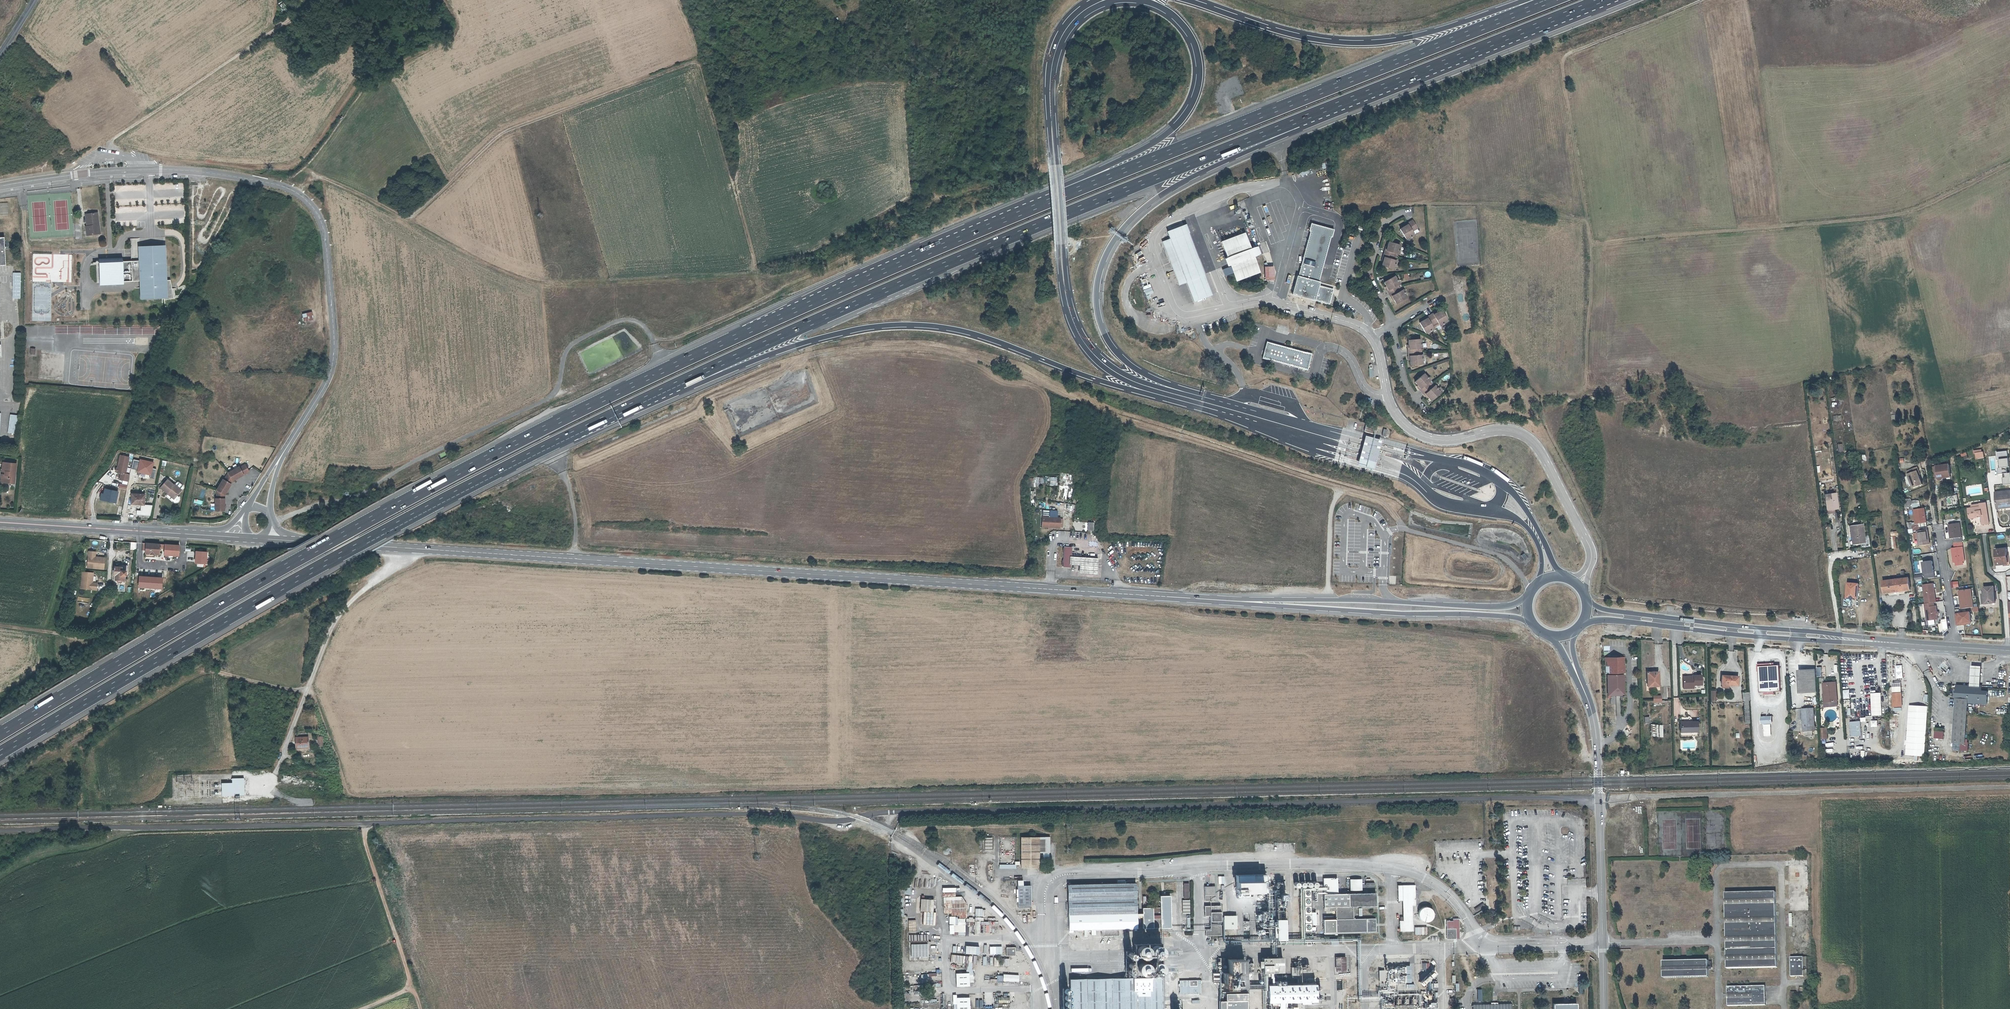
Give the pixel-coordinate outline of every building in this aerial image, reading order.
[(0,203),(0,216),(9,216),(8,202),(0,203)] [(86,226),(85,226),(86,236),(101,235),(98,213),(85,214),(86,226)] [(1411,220),(1405,224),(1406,225),(1401,228),(1407,239),(1414,234),(1412,231),(1416,229),(1411,220)] [(1315,286),(1317,287),(1334,229),(1312,223),(1292,293),(1314,300),(1328,304),(1329,304),(1333,291),(1324,289),(1319,291),(1315,290),(1316,288),(1314,288),(1315,286)] [(1170,238),(1187,281),(1195,301),(1211,295),(1184,225),(1168,231),(1170,238)] [(1236,280),(1259,271),(1244,233),(1222,242),(1236,280)] [(1187,281),(1170,238),(1163,241),(1179,284),(1187,281)] [(1393,256),(1394,253),(1398,254),(1400,245),(1389,241),(1387,247),(1385,247),(1383,253),(1393,256)] [(139,261),(132,263),(133,284),(141,282),(141,301),(165,301),(174,299),(172,286),(171,281),(167,282),(166,247),(153,248),(138,248),(139,261)] [(1393,256),(1383,253),(1381,259),(1383,260),(1381,265),(1394,269),(1396,260),(1392,259),(1393,256)] [(133,284),(132,263),(123,262),(123,258),(99,259),(99,260),(100,286),(124,285),(133,284)] [(21,273),(13,273),(12,298),(20,298),(21,273)] [(1389,293),(1398,288),(1396,285),(1399,283),(1395,276),(1384,281),(1388,287),(1386,288),(1389,293)] [(1400,291),(1398,288),(1389,293),(1392,299),(1393,298),(1396,303),(1407,297),(1403,289),(1400,291)] [(1401,307),(1410,302),(1408,299),(1399,303),(1401,307)] [(1434,323),(1437,322),(1439,325),(1447,321),(1441,310),(1435,313),(1435,312),(1430,315),(1434,323)] [(303,322),(313,320),(311,312),(301,314),(303,322)] [(1434,323),(1430,315),(1425,318),(1425,319),(1420,322),(1425,333),(1433,329),(1430,325),(1434,323)] [(1417,351),(1417,348),(1421,348),(1421,339),(1409,339),(1409,346),(1407,346),(1407,351),(1417,351)] [(1306,370),(1311,353),(1267,342),(1263,358),(1306,370)] [(1417,351),(1407,351),(1407,358),(1409,358),(1409,364),(1421,363),(1421,355),(1418,355),(1417,351)] [(1429,386),(1427,383),(1429,381),(1423,374),(1414,382),(1419,387),(1417,388),(1422,392),(1429,386)] [(1429,386),(1422,392),(1426,397),(1427,396),(1431,401),(1440,393),(1434,386),(1431,388),(1429,386)] [(15,434),(18,416),(10,415),(8,433),(15,434)] [(1374,428),(1366,425),(1364,431),(1372,434),(1374,428)] [(1381,440),(1364,435),(1357,465),(1374,470),(1381,440)] [(1989,456),(1990,472),(1998,471),(1997,460),(2007,459),(2006,452),(1997,452),(1997,456),(1989,456)] [(122,481),(130,483),(132,476),(128,475),(131,459),(122,457),(119,474),(123,475),(122,481)] [(2,475),(1,483),(14,484),(16,464),(3,463),(2,472),(5,472),(5,475),(2,475)] [(216,498),(216,510),(225,510),(225,498),(225,494),(231,484),(233,480),(244,474),(250,471),(246,464),(240,467),(240,466),(229,472),(224,480),(224,479),(217,490),(217,498),(216,498)] [(1932,467),(1934,478),(1939,477),(1939,481),(1953,479),(1951,464),(1932,467)] [(1917,471),(1918,471),(1917,467),(1909,469),(1911,473),(1908,474),(1911,484),(1920,480),(1918,474),(1917,471)] [(166,478),(161,485),(168,491),(167,493),(177,500),(178,499),(180,498),(181,496),(181,494),(178,492),(184,484),(184,482),(180,479),(178,479),(175,483),(167,477),(166,478)] [(1034,486),(1038,487),(1038,483),(1043,483),(1043,478),(1035,477),(1034,486)] [(2009,488),(1997,489),(1997,493),(1998,502),(2009,500),(2009,488)] [(107,491),(105,502),(118,504),(120,494),(107,491)] [(134,492),(133,504),(147,505),(148,493),(134,492)] [(1827,519),(1833,518),(1832,508),(1836,508),(1834,492),(1824,493),(1827,519)] [(1982,504),(1973,505),(1970,506),(1970,511),(1969,512),(1970,517),(1976,516),(1975,514),(1982,513),(1982,515),(1984,523),(1991,521),(1987,500),(1982,501),(1982,504)] [(1924,508),(1914,509),(1916,523),(1912,523),(1913,528),(1920,527),(1919,522),(1926,522),(1924,508)] [(1058,528),(1058,519),(1048,518),(1047,523),(1047,528),(1058,528)] [(1962,540),(1958,521),(1949,523),(1951,537),(1954,537),(1955,541),(1962,540)] [(1858,544),(1859,548),(1869,547),(1867,535),(1862,536),(1861,524),(1849,526),(1851,546),(1858,544)] [(1920,527),(1913,528),(1913,532),(1917,531),(1919,544),(1928,543),(1926,526),(1920,527)] [(1962,540),(1955,541),(1955,546),(1952,546),(1955,561),(1965,559),(1962,540)] [(159,555),(160,544),(146,543),(146,554),(159,555)] [(180,545),(166,544),(165,555),(180,556),(180,545)] [(1080,571),(1098,572),(1098,558),(1071,557),(1072,548),(1064,548),(1064,568),(1071,568),(1071,566),(1080,566),(1080,571)] [(2005,564),(2009,563),(2008,550),(1997,552),(1999,567),(2005,566),(2005,564)] [(89,553),(88,568),(103,569),(105,568),(105,559),(104,558),(96,557),(96,553),(95,552),(91,551),(89,553)] [(1934,561),(1924,563),(1926,579),(1935,578),(1934,561)] [(118,582),(119,583),(122,583),(123,582),(123,581),(125,581),(125,577),(127,577),(127,572),(129,573),(129,566),(121,565),(121,564),(116,564),(115,575),(116,576),(116,581),(118,581),(118,582)] [(83,573),(81,589),(96,590),(98,589),(98,584),(97,583),(93,583),(94,574),(93,573),(84,572),(83,573)] [(1908,578),(1882,582),(1884,594),(1910,590),(1908,578)] [(1858,599),(1859,584),(1849,583),(1847,598),(1858,599)] [(1935,583),(1923,585),(1926,604),(1924,605),(1927,621),(1939,619),(1937,604),(1938,604),(1935,583)] [(1989,599),(1989,603),(1996,602),(1995,587),(1984,588),(1984,594),(1985,599),(1989,599)] [(1972,589),(1959,591),(1961,609),(1975,607),(1972,589)] [(1971,612),(1955,614),(1957,626),(1973,624),(1971,612)] [(1623,659),(1623,672),(1626,672),(1625,657),(1605,657),(1605,665),(1607,665),(1607,659),(1623,659)] [(1608,695),(1624,695),(1623,672),(1623,659),(1607,659),(1607,665),(1605,665),(1605,672),(1607,672),(1608,695)] [(1758,672),(1759,672),(1758,667),(1775,666),(1775,663),(1757,664),(1758,672)] [(1971,684),(1982,685),(1983,675),(1983,666),(1973,665),(1972,674),(1971,684)] [(1775,666),(1758,667),(1759,672),(1760,693),(1763,693),(1776,692),(1781,692),(1779,666),(1775,666)] [(1800,694),(1818,693),(1816,670),(1798,671),(1800,694)] [(1646,688),(1659,687),(1659,672),(1646,672),(1646,688)] [(1703,685),(1703,676),(1694,676),(1694,679),(1683,679),(1683,689),(1694,689),(1694,686),(1703,685)] [(1738,687),(1739,678),(1723,676),(1722,686),(1738,687)] [(1838,702),(1837,683),(1823,683),(1824,703),(1838,702)] [(1984,691),(1984,685),(1982,685),(1971,684),(1970,684),(1969,686),(1958,685),(1953,752),(1966,752),(1969,703),(1989,704),(1990,692),(1984,691)] [(1881,692),(1870,693),(1871,716),(1882,715),(1881,692)] [(1895,708),(1904,707),(1903,694),(1894,695),(1895,708)] [(1928,707),(1910,706),(1907,756),(1926,756),(1928,707)] [(1816,731),(1815,710),(1803,710),(1804,732),(1816,731)] [(1772,716),(1761,717),(1762,725),(1773,724),(1772,716)] [(1697,737),(1697,732),(1697,728),(1699,728),(1699,724),(1697,724),(1697,722),(1681,723),(1681,733),(1681,737),(1697,737)] [(1861,722),(1850,723),(1851,736),(1862,735),(1861,722)] [(1651,737),(1662,737),(1662,724),(1651,725),(1651,737)] [(1944,729),(1936,728),(1935,738),(1943,739),(1944,729)] [(308,737),(296,738),(297,748),(309,748),(308,737)] [(236,795),(236,798),(239,798),(239,795),(245,795),(245,778),(233,779),(233,783),(222,783),(223,795),(236,795)] [(1023,867),(1040,866),(1039,837),(1022,837),(1023,867)] [(1268,892),(1268,888),(1267,875),(1237,876),(1237,893),(1267,893),(1268,892)] [(1349,879),(1349,891),(1361,891),(1361,879),(1349,879)] [(1029,886),(1022,886),(1022,880),(1016,880),(1017,905),(1030,904),(1029,886)] [(1067,885),(1069,930),(1096,929),(1096,937),(1114,936),(1114,928),(1136,928),(1136,920),(1142,919),(1142,928),(1172,928),(1170,897),(1161,897),(1161,914),(1153,914),(1152,909),(1142,909),(1142,914),(1135,914),(1134,883),(1067,885)] [(899,885),(899,894),(910,894),(910,885),(899,885)] [(1401,923),(1401,933),(1414,933),(1413,907),(1417,907),(1416,887),(1399,887),(1400,903),(1404,902),(1405,923),(1401,923)] [(1268,892),(1267,893),(1268,946),(1284,946),(1284,932),(1287,932),(1287,926),(1284,926),(1284,911),(1287,911),(1287,900),(1282,900),(1281,891),(1275,891),(1275,888),(1268,888),(1268,892)] [(1726,968),(1777,967),(1775,892),(1724,893),(1726,968)] [(1202,907),(1212,907),(1212,899),(1212,893),(1202,893),(1202,907)] [(1325,910),(1336,910),(1336,921),(1324,921),(1324,933),(1377,932),(1377,921),(1357,921),(1357,909),(1377,909),(1377,896),(1325,897),(1325,910)] [(922,911),(921,924),(934,925),(935,912),(932,912),(932,899),(919,899),(918,911),(922,911)] [(1476,913),(1485,907),(1482,903),(1473,909),(1476,913)] [(1416,915),(1417,918),(1419,921),(1422,923),(1425,924),(1429,923),(1432,921),(1434,918),(1435,915),(1434,911),(1432,908),(1429,906),(1425,905),(1422,906),(1419,908),(1417,911),(1416,915)] [(1201,913),(1201,923),(1207,923),(1207,928),(1218,928),(1218,913),(1212,913),(1201,913)] [(1233,922),(1220,922),(1221,936),(1233,936),(1233,922)] [(1426,934),(1426,927),(1414,927),(1414,935),(1426,934)] [(1218,931),(1208,931),(1208,937),(1202,937),(1202,943),(1218,942),(1218,931)] [(927,956),(926,943),(909,944),(909,957),(927,956)] [(978,954),(978,946),(963,946),(963,954),(978,954)] [(1000,958),(1011,958),(1011,946),(1000,946),(1000,958)] [(1146,964),(1161,964),(1161,948),(1146,948),(1146,950),(1146,964)] [(954,973),(955,987),(969,986),(968,982),(972,982),(971,956),(961,957),(961,955),(952,956),(953,962),(965,961),(966,973),(954,973)] [(1790,977),(1802,976),(1802,958),(1790,958),(1790,977)] [(1263,959),(1263,974),(1284,973),(1283,959),(1263,959)] [(1338,973),(1346,973),(1345,959),(1338,959),(1338,973)] [(1663,977),(1707,976),(1707,960),(1662,962),(1663,977)] [(1244,963),(1229,963),(1229,976),(1224,976),(1224,991),(1245,990),(1244,963)] [(1135,977),(1162,977),(1161,964),(1146,964),(1135,964),(1135,977)] [(1409,983),(1409,966),(1386,967),(1387,983),(1409,983)] [(983,982),(996,982),(996,979),(989,979),(989,974),(983,974),(983,982)] [(1162,981),(1070,984),(1071,1008),(1162,1008),(1162,981)] [(1200,984),(1196,984),(1189,985),(1179,985),(1180,998),(1201,997),(1200,984)] [(1727,1005),(1765,1005),(1765,986),(1727,987),(1727,1005)] [(1269,1004),(1310,1004),(1309,987),(1268,988),(1269,1004)] [(1008,996),(997,997),(996,994),(992,994),(992,999),(994,998),(994,1003),(1009,1002),(1008,996)] [(955,1008),(969,1008),(969,997),(955,997),(955,1008)] [(1246,997),(1221,997),(1221,1008),(1246,1008),(1246,997)]
